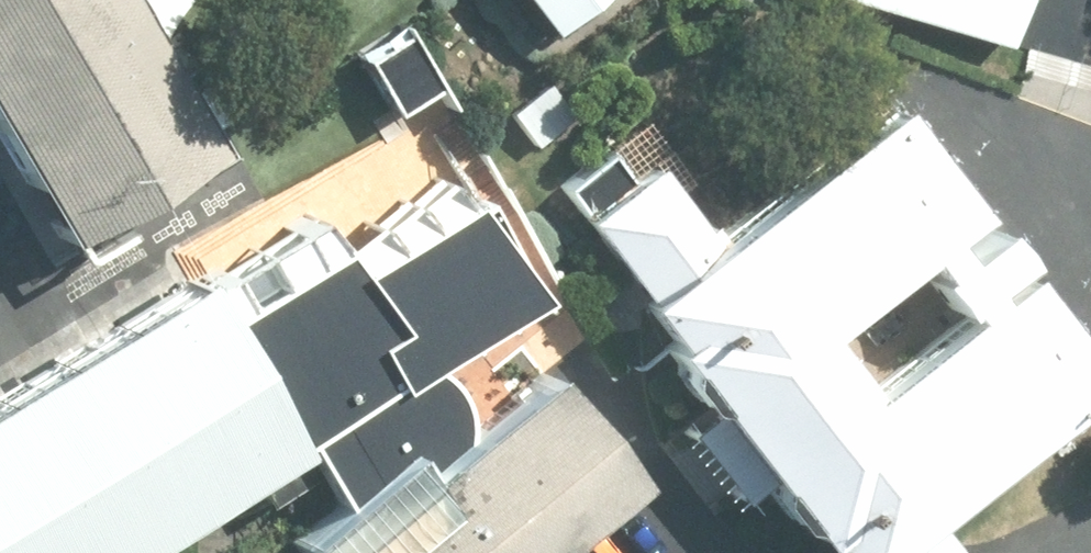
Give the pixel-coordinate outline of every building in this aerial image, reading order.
[(58,231),(210,144),(123,0),(0,0),(0,133),(58,231)] [(542,29),(579,0),(519,0),(542,29)] [(1016,0),(889,0),(1005,35),(1016,0)] [(400,30),(355,55),(387,111),(432,85),(400,30)] [(543,81),(503,109),(528,144),(568,115),(543,81)] [(555,185),(640,293),(630,301),(662,342),(656,347),(810,544),(816,540),(826,552),(942,552),(951,546),(929,517),(1090,392),(1090,363),(1019,271),(856,397),(807,334),(972,206),(888,98),(705,239),(644,161),(623,177),(601,149),(555,185)] [(193,277),(296,443),(337,500),(284,534),(299,552),(539,552),(631,477),(541,368),(470,429),(438,357),(533,297),(428,172),(322,238),(301,212),(193,277)] [(991,225),(925,279),(951,311),(1017,256),(991,225)] [(296,443),(193,277),(185,268),(0,383),(0,552),(120,552),(296,443)]
